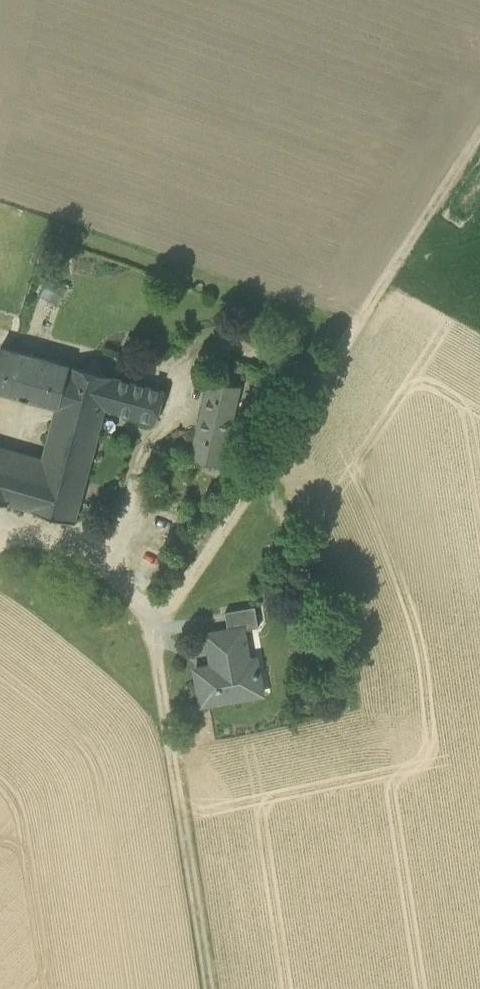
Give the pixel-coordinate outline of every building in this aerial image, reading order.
[(60,305),(71,285),(52,275),(42,295),(60,305)] [(1,347),(0,351),(0,392),(56,407),(58,407),(70,366),(1,347)] [(164,391),(70,366),(58,407),(56,407),(40,471),(29,510),(74,522),(105,409),(156,422),(164,391)] [(237,388),(212,382),(193,458),(219,463),(237,388)] [(14,463),(0,459),(0,501),(4,503),(14,463)] [(14,463),(4,503),(29,510),(40,471),(14,463)] [(226,612),(228,630),(243,627),(244,630),(259,627),(255,606),(226,612)] [(195,669),(202,706),(263,694),(259,670),(252,672),(244,630),(243,627),(228,630),(207,634),(212,666),(195,669)]
